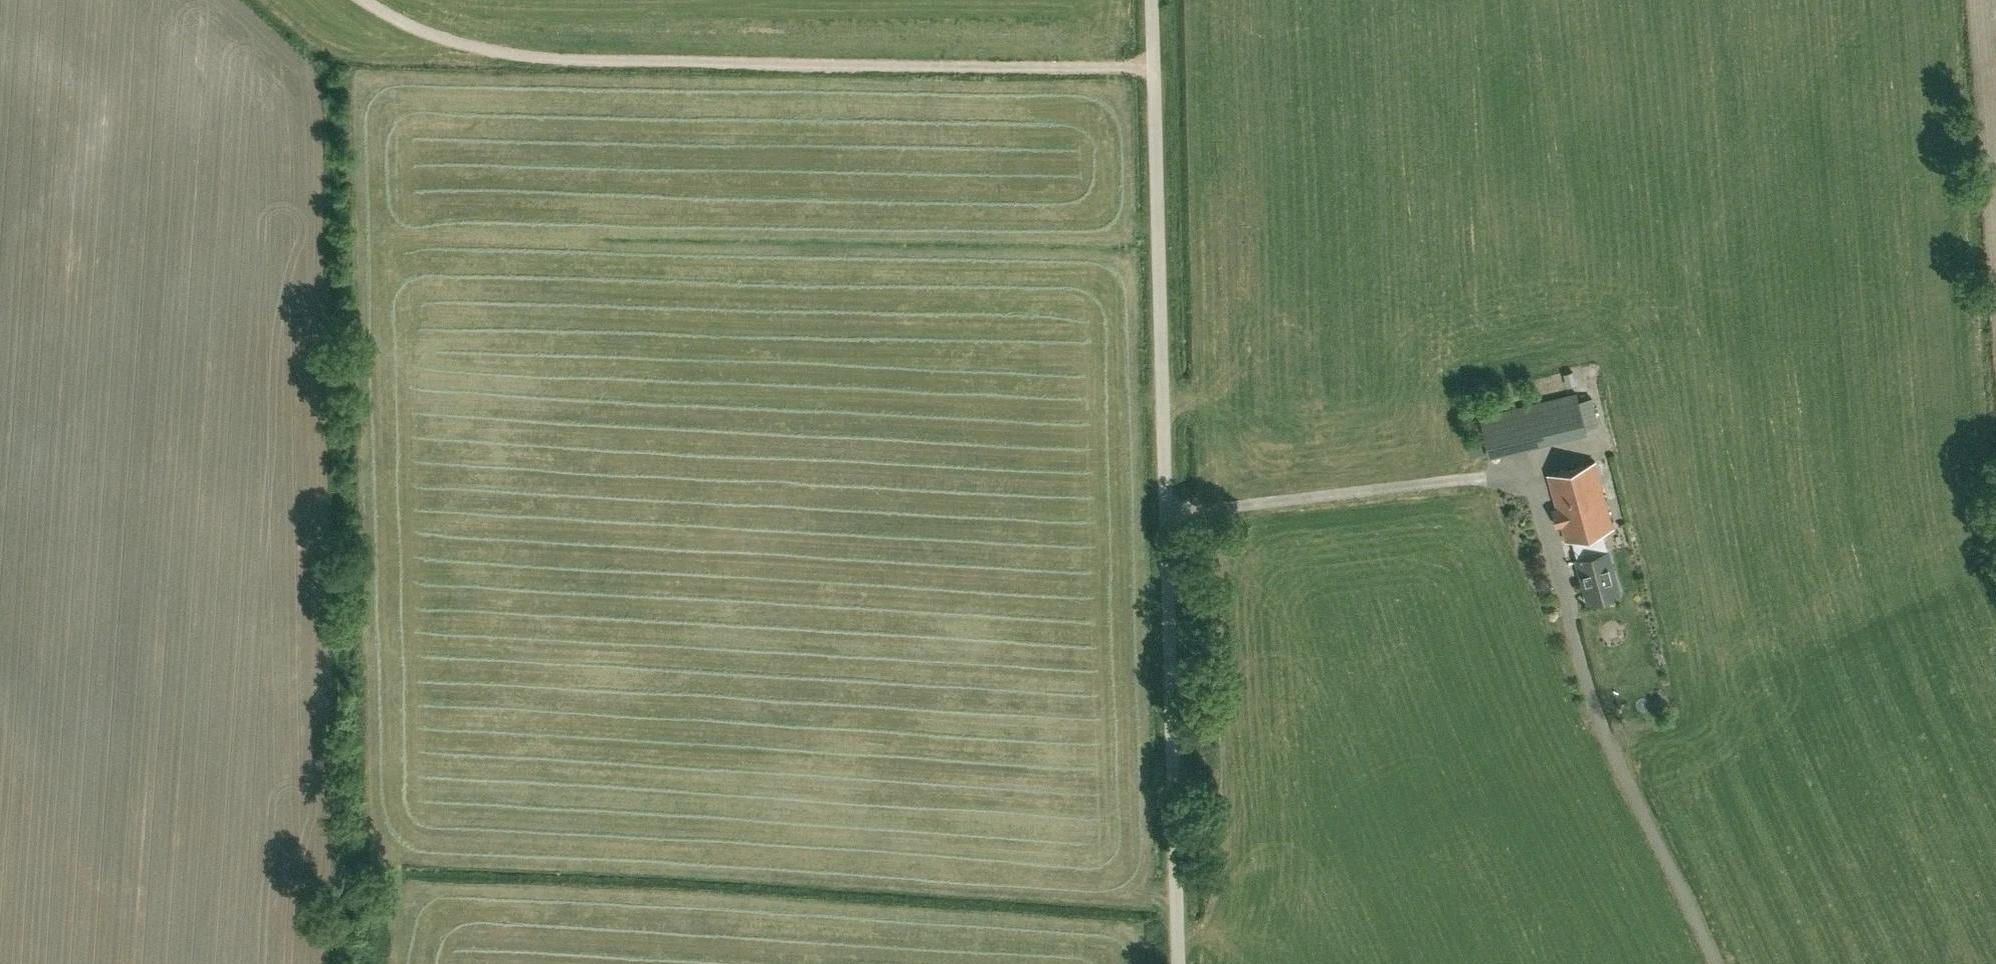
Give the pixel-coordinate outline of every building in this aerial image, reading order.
[(1579,391),(1479,415),(1488,455),(1588,431),(1587,427),(1581,400),(1579,391)] [(1580,536),(1593,532),(1614,527),(1597,461),(1549,473),(1558,507),(1554,508),(1558,524),(1562,523),(1566,539),(1580,536)] [(1593,532),(1580,536),(1586,557),(1577,559),(1588,600),(1619,592),(1608,551),(1599,554),(1593,532)]
